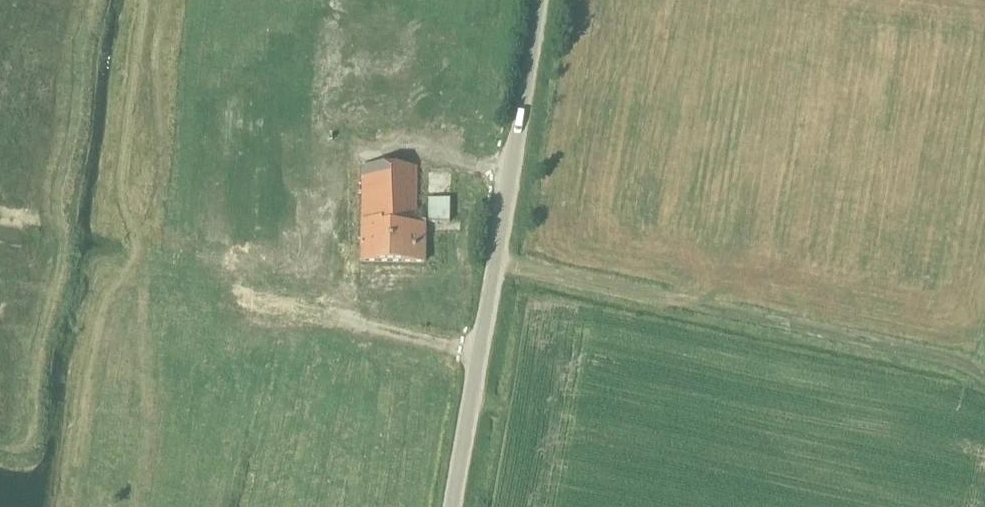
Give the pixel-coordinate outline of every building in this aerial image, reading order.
[(363,196),(363,212),(365,212),(365,217),(365,218),(401,218),(401,217),(402,181),(404,181),(405,168),(402,168),(402,165),(366,165),(366,196),(363,196)] [(364,217),(364,253),(382,253),(382,255),(398,256),(398,253),(406,253),(406,225),(407,219),(407,217),(405,217),(402,217),(401,217),(401,218),(365,218),(365,217),(364,217)]
